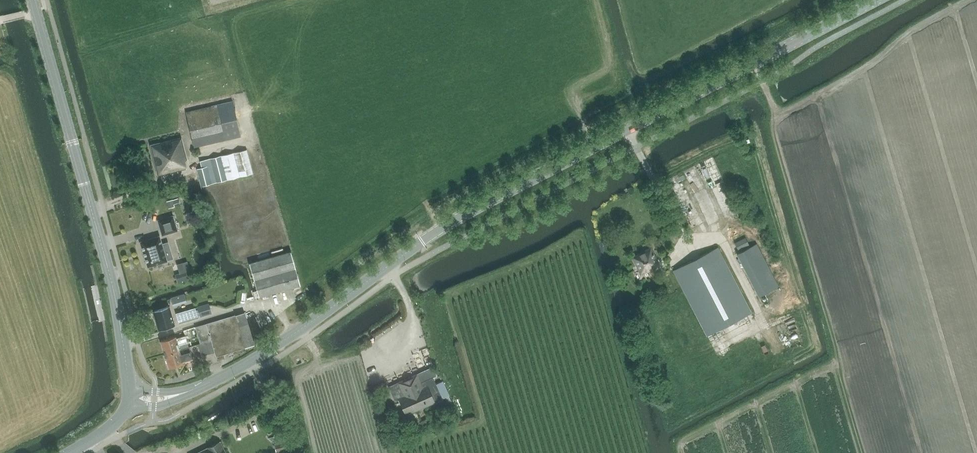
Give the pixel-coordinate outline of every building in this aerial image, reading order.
[(233,101),(186,112),(194,147),(241,137),(233,101)] [(185,160),(187,160),(181,138),(151,145),(158,175),(186,168),(185,160)] [(220,156),(226,180),(253,173),(247,149),(220,156)] [(226,180),(220,156),(200,161),(202,167),(197,169),(201,186),(226,180)] [(708,217),(713,214),(710,208),(705,210),(708,217)] [(162,235),(178,231),(173,215),(157,220),(162,235)] [(159,236),(140,242),(148,267),(167,261),(164,252),(170,251),(168,242),(162,244),(159,236)] [(745,237),(735,242),(738,250),(749,245),(745,237)] [(756,243),(738,252),(760,295),(778,286),(756,243)] [(707,336),(752,313),(718,247),(673,270),(707,336)] [(653,265),(658,262),(651,248),(633,258),(640,272),(646,269),(647,271),(654,267),(653,265)] [(301,285),(291,252),(249,264),(258,297),(259,297),(301,285)] [(144,280),(146,285),(165,279),(164,274),(144,280)] [(249,297),(241,298),(242,307),(250,306),(249,297)] [(209,304),(198,307),(201,317),(212,314),(209,304)] [(159,330),(175,325),(169,306),(153,311),(159,330)] [(201,317),(198,307),(176,313),(179,323),(198,318),(198,316),(200,315),(200,317),(201,317)] [(200,344),(206,342),(211,340),(214,350),(216,356),(245,348),(245,346),(255,344),(244,312),(235,314),(234,314),(195,326),(200,344)] [(729,333),(713,340),(716,347),(732,340),(729,333)] [(161,341),(165,354),(189,347),(185,335),(176,338),(176,336),(161,341)] [(214,350),(211,340),(206,342),(200,344),(197,345),(200,355),(209,352),(214,350)] [(189,347),(165,354),(169,367),(184,363),(183,361),(192,358),(189,347)] [(421,383),(417,374),(399,382),(390,387),(396,400),(400,399),(407,414),(433,403),(442,399),(433,378),(421,383)] [(291,441),(274,445),(276,452),(293,448),(291,441)] [(220,442),(197,452),(226,452),(220,442)]
